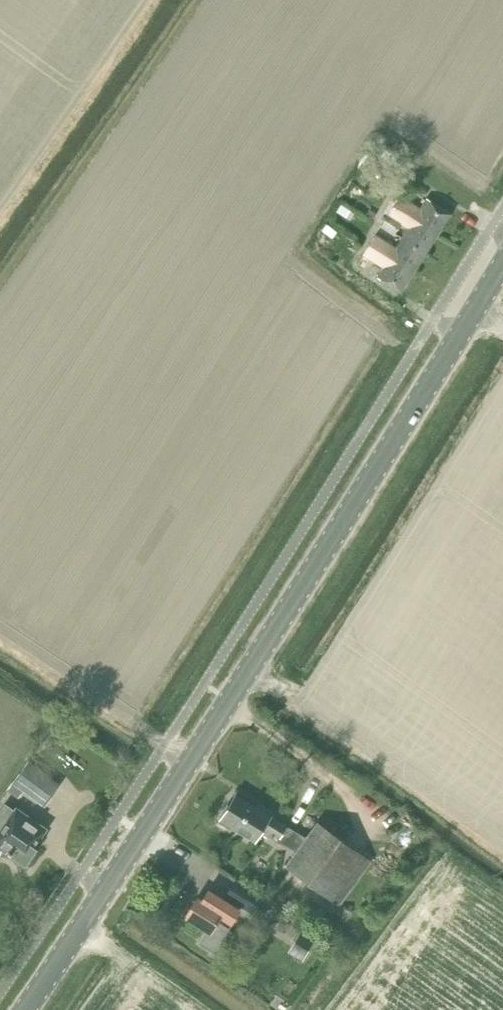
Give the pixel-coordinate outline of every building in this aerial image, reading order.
[(384,165),(382,164),(381,165),(379,165),(378,166),(377,166),(376,167),(375,169),(375,170),(374,171),(374,173),(374,174),(375,175),(375,177),(376,178),(377,179),(378,180),(379,180),(381,181),(382,181),(384,181),(385,180),(386,180),(388,179),(389,178),(389,177),(390,175),(390,174),(390,173),(390,171),(390,170),(389,169),(389,167),(388,166),(386,166),(385,165),(384,165)] [(427,199),(421,209),(400,196),(394,205),(438,233),(451,214),(427,199)] [(356,212),(342,202),(337,209),(351,219),(356,212)] [(394,205),(388,216),(408,229),(402,238),(426,253),(438,233),(394,205)] [(402,238),(396,248),(375,235),(369,245),(414,273),(426,253),(402,238)] [(363,255),(384,268),(377,278),(401,292),(414,273),(369,245),(363,255)] [(44,806),(59,784),(28,762),(13,783),(44,806)] [(228,806),(220,819),(254,841),(262,828),(279,838),(285,827),(268,816),(270,812),(259,805),(258,808),(237,795),(229,807),(228,806)] [(6,806),(0,815),(0,847),(28,866),(38,850),(33,847),(45,829),(17,810),(15,812),(6,806)] [(286,866),(339,905),(371,862),(318,823),(286,866)] [(225,897),(252,914),(263,897),(236,880),(225,897)] [(208,891),(202,900),(198,897),(186,916),(209,931),(200,943),(213,951),(227,929),(217,922),(221,916),(231,923),(239,910),(208,891)] [(295,946),(309,953),(315,938),(301,932),(295,946)]
